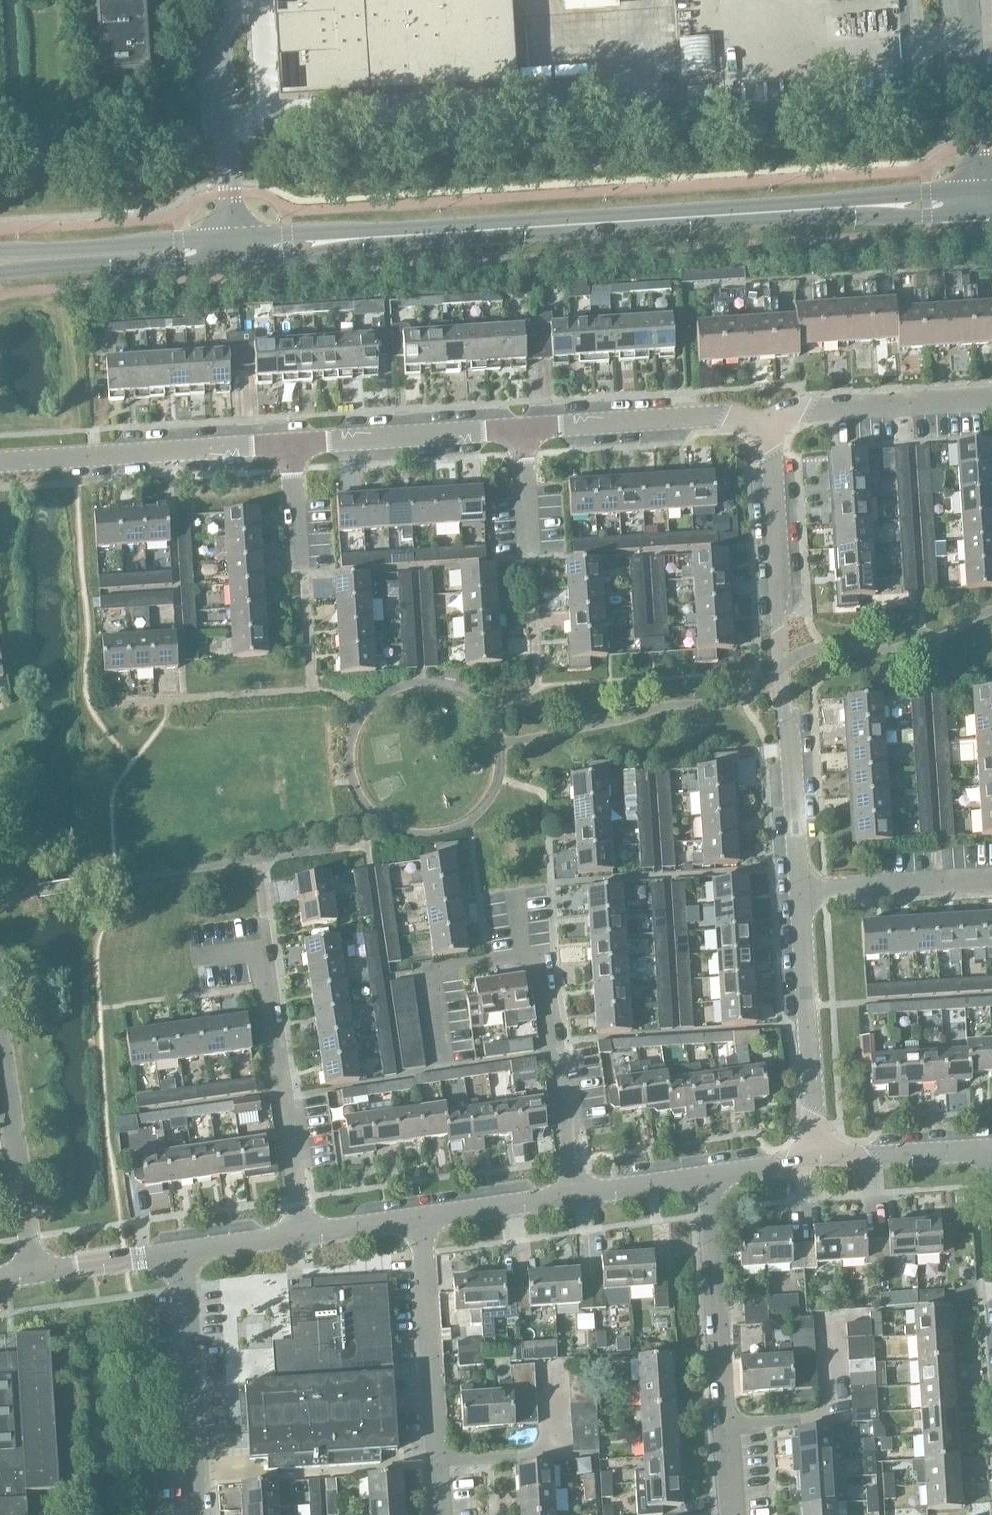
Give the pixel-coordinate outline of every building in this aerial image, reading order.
[(101,75),(151,71),(146,0),(96,0),(101,75)] [(274,21),(275,21),(276,36),(277,59),(279,101),(369,95),(517,86),(511,0),(273,0),(274,21)] [(676,75),(707,75),(706,38),(676,39),(676,75)] [(750,267),(740,268),(741,280),(751,279),(750,267)] [(740,268),(730,269),(731,281),(741,280),(740,268)] [(721,281),(720,269),(710,270),(711,282),(721,281)] [(730,269),(720,269),(721,281),(731,281),(730,269)] [(710,270),(701,271),(701,283),(711,282),(710,270)] [(691,271),(681,272),(681,284),(692,283),(691,271)] [(691,271),(692,283),(701,283),(701,271),(691,271)] [(589,287),(585,288),(585,282),(569,283),(570,298),(590,297),(589,287)] [(649,293),(671,291),(670,282),(649,283),(649,293)] [(649,283),(629,285),(630,294),(649,293),(649,283)] [(629,285),(609,286),(610,295),(630,294),(629,285)] [(864,305),(846,306),(847,344),(872,342),(869,285),(863,285),(864,305)] [(875,285),(869,285),(872,342),(897,340),(895,312),(894,303),(876,304),(875,285)] [(609,286),(589,287),(590,297),(610,295),(609,286)] [(796,319),(797,347),(822,345),(819,288),(813,289),(814,308),(795,309),(796,319)] [(826,288),(819,288),(822,345),(847,344),(846,306),(827,307),(826,288)] [(965,307),(946,308),(948,347),(974,345),(970,288),(964,289),(965,307)] [(970,288),(974,345),(991,344),(991,306),(977,307),(976,288),(970,288)] [(915,311),(895,312),(897,340),(898,351),(923,349),(920,292),(914,292),(915,311)] [(927,292),(920,292),(923,349),(948,347),(946,308),(928,310),(927,292)] [(482,303),(502,302),(502,293),(481,295),(482,303)] [(462,304),(482,303),(481,295),(461,296),(462,304)] [(442,306),(462,304),(461,296),(441,297),(442,306)] [(422,307),(442,306),(441,297),(421,298),(422,307)] [(421,298),(401,300),(402,308),(422,307),(421,298)] [(777,300),(770,301),(773,358),(798,357),(797,347),(796,319),(778,320),(777,300)] [(353,312),(372,311),(372,301),(353,303),(353,312)] [(765,321),(747,322),(749,360),(773,358),(770,301),(764,301),(765,321)] [(384,302),(374,302),(374,316),(385,315),(384,302)] [(333,313),(353,312),(353,303),(333,304),(333,313)] [(314,314),(333,313),(333,304),(313,305),(314,314)] [(724,362),(721,304),(714,305),(715,324),(697,325),(699,363),(724,362)] [(727,304),(721,304),(724,362),(749,360),(747,322),(729,323),(727,304)] [(293,315),(314,314),(313,305),(292,306),(293,315)] [(292,306),(287,307),(273,308),(273,317),(293,315),(292,306)] [(652,317),(640,318),(639,315),(636,312),(631,312),(632,318),(635,361),(649,360),(649,356),(654,356),(652,317)] [(552,314),(537,315),(538,325),(539,347),(540,360),(553,359),(554,366),(569,365),(569,361),(574,361),(571,322),(552,324),(552,314)] [(579,364),(594,363),(591,321),(590,315),(585,315),(582,318),(582,321),(571,322),(574,361),(579,361),(579,364)] [(671,315),(652,317),(654,356),(659,356),(659,359),(675,358),(671,315)] [(186,328),(205,327),(205,318),(185,320),(186,328)] [(632,318),(612,320),(614,358),(620,358),(620,362),(635,361),(632,318)] [(166,330),(186,328),(185,320),(166,321),(166,330)] [(372,336),(356,337),(358,375),(363,375),(363,379),(379,378),(377,357),(385,357),(382,320),(371,320),(372,336)] [(612,320),(591,321),(594,363),(609,362),(609,359),(614,358),(612,320)] [(146,331),(166,330),(166,321),(146,322),(146,331)] [(126,332),(146,331),(146,322),(126,323),(126,332)] [(443,323),(446,373),(461,372),(461,368),(466,368),(463,330),(451,330),(450,325),(447,322),(443,323)] [(126,323),(104,325),(105,333),(126,332),(126,323)] [(446,373),(443,323),(437,323),(434,326),(435,331),(423,332),(426,371),(431,370),(431,374),(446,373)] [(391,326),(391,334),(393,357),(404,357),(405,376),(421,375),(421,371),(426,371),(423,332),(410,333),(410,328),(406,325),(391,326)] [(539,347),(538,325),(504,327),(506,365),(511,365),(511,369),(527,368),(526,360),(540,360),(539,347)] [(504,327),(483,328),(486,371),(501,370),(501,366),(506,365),(504,327)] [(483,328),(463,330),(466,368),(471,368),(471,372),(486,371),(483,328)] [(241,334),(241,345),(243,367),(256,366),(257,385),(273,384),(273,381),(278,381),(275,342),(256,344),(255,333),(241,334)] [(243,367),(241,345),(241,334),(226,334),(227,343),(222,344),(219,348),(219,352),(208,353),(210,391),(215,391),(215,395),(231,394),(229,368),(243,367)] [(356,337),(335,339),(338,381),(353,380),(353,376),(358,375),(356,337)] [(335,339),(315,340),(317,378),(323,378),(323,382),(338,381),(335,339)] [(315,340),(295,341),(298,383),(313,382),(312,378),(317,378),(315,340)] [(295,341),(275,342),(278,381),(283,380),(283,384),(298,383),(295,341)] [(208,353),(188,354),(191,396),(206,395),(205,392),(210,391),(208,353)] [(188,354),(168,355),(170,394),(175,394),(176,397),(191,396),(188,354)] [(168,355),(148,357),(151,399),(165,398),(165,394),(170,394),(168,355)] [(148,357),(128,358),(130,396),(135,396),(136,400),(151,399),(148,357)] [(130,396),(128,358),(107,359),(110,401),(125,400),(125,397),(130,396)] [(991,443),(991,442),(958,445),(960,469),(991,466),(991,455),(991,443)] [(916,462),(929,462),(928,447),(915,448),(916,462)] [(868,450),(833,452),(835,476),(870,474),(868,450)] [(896,472),(909,471),(908,456),(895,457),(896,472)] [(960,469),(962,493),(991,491),(991,466),(960,469)] [(930,471),(917,472),(918,487),(931,486),(930,471)] [(833,500),(836,500),(836,501),(871,498),(870,485),(878,485),(878,474),(870,474),(835,476),(835,488),(832,488),(833,500)] [(714,475),(690,476),(692,510),(716,509),(714,475)] [(690,476),(666,478),(668,512),(692,510),(690,476)] [(666,478),(642,479),(644,513),(668,512),(666,478)] [(642,479),(618,481),(620,515),(644,513),(642,479)] [(910,480),(897,481),(898,497),(911,496),(910,480)] [(618,481),(594,483),(596,516),(620,515),(618,481)] [(596,516),(594,483),(570,484),(572,518),(596,516)] [(483,489),(458,491),(461,525),(485,524),(483,489)] [(461,525),(458,491),(434,493),(436,527),(461,525)] [(962,493),(964,517),(991,515),(991,491),(962,493)] [(410,494),(412,528),(436,527),(434,493),(410,494)] [(412,528),(410,494),(386,496),(388,530),(412,528)] [(932,495),(919,496),(920,511),(933,510),(932,495)] [(388,530),(386,496),(362,497),(364,531),(388,530)] [(364,531),(362,497),(337,499),(340,533),(364,531)] [(871,498),(836,501),(837,512),(833,512),(834,524),(838,524),(838,525),(873,522),(871,498)] [(911,505),(898,505),(900,521),(912,520),(911,505)] [(144,511),(146,545),(170,544),(168,510),(167,506),(159,507),(160,510),(144,511)] [(135,508),(135,512),(120,513),(122,547),(146,545),(144,511),(143,511),(143,508),(135,508)] [(111,510),(111,513),(96,514),(98,548),(122,547),(120,513),(119,513),(119,509),(111,510)] [(225,514),(226,538),(261,536),(259,511),(225,514)] [(964,517),(965,541),(991,539),(991,515),(964,517)] [(177,517),(176,517),(177,532),(190,531),(189,516),(177,517)] [(933,519),(920,520),(921,535),(934,534),(933,519)] [(873,522),(838,525),(839,549),(874,547),(873,522)] [(913,529),(900,530),(901,545),(914,544),(913,529)] [(710,545),(709,532),(694,533),(695,546),(710,545)] [(686,547),(685,534),(670,535),(671,548),(686,547)] [(662,548),(661,535),(646,536),(647,549),(662,548)] [(226,538),(228,562),(262,560),(261,536),(226,538)] [(638,550),(637,537),(622,538),(623,551),(638,550)] [(614,551),(613,538),(598,539),(599,552),(614,551)] [(965,541),(967,565),(991,563),(991,539),(965,541)] [(179,556),(192,555),(191,540),(178,541),(179,556)] [(589,540),(573,541),(574,554),(590,553),(589,540)] [(935,543),(922,544),(923,559),(936,558),(935,543)] [(839,549),(841,573),(876,571),(875,557),(883,557),(882,546),(874,547),(839,549)] [(478,560),(477,547),(462,548),(463,561),(478,560)] [(454,561),(453,548),(438,549),(439,562),(454,561)] [(430,563),(429,550),(414,551),(414,564),(430,563)] [(406,564),(405,552),(389,553),(390,565),(406,564)] [(381,566),(381,553),(365,554),(366,567),(381,566)] [(726,553),(693,555),(694,570),(682,570),(682,580),(695,580),(728,577),(726,553)] [(914,553),(902,554),(903,569),(915,568),(914,553)] [(357,568),(357,555),(342,556),(343,569),(357,568)] [(651,574),(664,573),(663,557),(650,558),(651,574)] [(228,562),(229,586),(264,584),(262,560),(228,562)] [(566,563),(568,588),(602,585),(600,561),(566,563)] [(967,565),(968,589),(991,588),(991,563),(967,565)] [(180,580),(194,580),(193,564),(179,565),(180,580)] [(631,583),(644,583),(643,567),(630,568),(631,583)] [(936,567),(923,568),(924,583),(937,583),(936,567)] [(460,570),(462,594),(496,592),(495,568),(460,570)] [(876,571),(841,573),(837,573),(840,608),(837,609),(838,610),(861,608),(861,607),(859,607),(858,596),(878,595),(876,571)] [(420,588),(433,588),(432,572),(419,572),(420,588)] [(148,574),(149,587),(164,586),(163,573),(148,574)] [(124,575),(125,588),(140,587),(139,574),(124,575)] [(116,589),(115,576),(100,577),(100,590),(116,589)] [(335,578),(337,603),(371,600),(369,576),(335,578)] [(695,580),(697,604),(729,602),(728,577),(695,580)] [(916,577),(903,578),(904,593),(917,592),(916,577)] [(398,583),(399,598),(412,598),(412,582),(398,583)] [(665,582),(652,582),(653,598),(666,597),(665,582)] [(229,586),(231,611),(265,608),(264,584),(229,586)] [(568,588),(570,612),(603,610),(602,585),(568,588)] [(182,605),(195,604),(194,589),(181,589),(182,605)] [(462,594),(463,619),(498,616),(496,592),(462,594)] [(632,608),(645,607),(644,592),(631,592),(632,608)] [(157,594),(158,607),(173,606),(173,593),(157,594)] [(133,596),(134,609),(150,608),(149,595),(133,596)] [(109,597),(110,610),(126,609),(125,596),(109,597)] [(434,596),(420,597),(421,612),(434,612),(434,596)] [(337,603),(339,627),(373,625),(371,600),(337,603)] [(729,602),(697,604),(698,619),(685,620),(686,629),(698,628),(731,626),(729,602)] [(413,606),(400,607),(401,623),(414,622),(413,606)] [(666,606),(653,607),(654,622),(667,621),(666,606)] [(231,611),(233,635),(267,633),(265,608),(231,611)] [(570,612),(571,636),(605,634),(603,610),(570,612)] [(183,629),(197,628),(196,613),(182,614),(183,629)] [(463,619),(465,643),(500,641),(498,616),(463,619)] [(634,631),(647,630),(646,627),(646,616),(633,617),(634,631)] [(423,637),(436,636),(435,621),(422,621),(423,637)] [(339,627),(340,651),(374,649),(373,625),(339,627)] [(654,626),(650,627),(651,640),(663,639),(669,639),(668,629),(655,630),(654,626)] [(731,626),(698,628),(699,639),(695,639),(697,663),(695,663),(695,664),(718,663),(718,661),(716,662),(715,651),(733,650),(731,626)] [(647,630),(634,631),(634,641),(639,640),(651,640),(650,627),(646,627),(647,630)] [(414,631),(401,632),(402,647),(415,646),(414,631)] [(267,633),(233,635),(234,659),(269,657),(267,633)] [(605,634),(571,636),(572,647),(569,647),(570,671),(568,671),(568,672),(592,671),(592,670),(590,670),(589,659),(607,658),(605,634)] [(176,635),(152,637),(154,671),(178,669),(176,635)] [(152,637),(127,638),(130,673),(154,671),(152,637)] [(185,653),(198,652),(197,637),(184,638),(185,653)] [(130,673),(127,638),(103,640),(106,674),(130,673)] [(664,654),(663,639),(651,640),(639,640),(640,655),(664,654)] [(500,641),(465,643),(467,667),(501,665),(500,641)] [(436,645),(423,646),(424,661),(437,660),(436,645)] [(382,648),(374,649),(340,651),(342,676),(376,673),(375,658),(382,657),(382,648)] [(416,655),(403,656),(404,670),(417,669),(416,655)] [(975,690),(977,715),(991,713),(991,689),(975,690)] [(932,709),(946,708),(945,693),(931,694),(932,709)] [(847,698),(849,723),(883,720),(881,696),(847,698)] [(925,718),(924,703),(911,704),(912,719),(925,718)] [(978,739),(991,738),(991,713),(977,715),(978,739)] [(946,717),(933,717),(934,733),(947,732),(946,717)] [(849,723),(851,747),(885,745),(883,720),(849,723)] [(926,727),(913,728),(913,731),(914,743),(927,742),(926,727)] [(913,731),(901,732),(902,743),(914,743),(913,731)] [(980,763),(991,762),(991,738),(978,739),(980,763)] [(948,741),(935,742),(936,757),(949,756),(948,741)] [(851,747),(852,772),(886,769),(885,745),(851,747)] [(928,751),(914,752),(915,768),(929,767),(928,751)] [(737,756),(737,755),(714,756),(714,757),(716,757),(717,768),(698,769),(699,782),(687,783),(688,794),(700,794),(735,791),(734,780),(737,780),(735,756),(737,756)] [(982,787),(991,787),(991,762),(980,763),(982,787)] [(573,777),(575,802),(608,800),(607,788),(610,788),(609,764),(611,764),(611,763),(587,764),(587,765),(589,765),(590,776),(573,777)] [(950,765),(936,766),(937,781),(951,780),(950,765)] [(852,772),(854,796),(888,794),(886,769),(852,772)] [(657,788),(670,787),(669,771),(656,772),(657,788)] [(929,776),(916,777),(917,792),(930,791),(929,776)] [(636,798),(650,797),(649,782),(635,783),(636,798)] [(984,812),(991,811),(991,787),(982,787),(984,812)] [(951,789),(938,790),(939,805),(952,805),(951,789)] [(736,816),(735,791),(700,794),(702,818),(736,816)] [(854,796),(856,820),(892,818),(888,794),(854,796)] [(659,812),(672,811),(671,796),(658,796),(659,812)] [(608,800),(575,802),(576,826),(610,824),(608,800)] [(931,800),(917,801),(918,816),(932,816),(931,800)] [(650,806),(637,807),(638,822),(651,821),(650,806)] [(984,812),(985,836),(991,835),(991,811),(984,812)] [(953,814),(939,814),(940,830),(954,829),(953,814)] [(736,816),(702,818),(703,842),(738,840),(736,816)] [(892,818),(856,820),(857,845),(894,843),(892,818)] [(660,836),(673,835),(672,820),(659,821),(660,836)] [(578,850),(611,848),(610,824),(576,826),(578,850)] [(932,824),(919,825),(920,839),(926,839),(933,838),(932,824)] [(652,831),(638,831),(639,847),(653,846),(652,831)] [(704,855),(692,855),(693,868),(739,865),(738,840),(703,842),(704,855)] [(424,885),(457,880),(456,870),(460,869),(456,846),(459,845),(458,844),(435,848),(435,849),(437,848),(439,858),(420,861),(422,874),(411,875),(412,887),(424,885)] [(675,860),(674,844),(661,845),(662,861),(675,860)] [(611,848),(578,850),(579,875),(613,873),(611,848)] [(654,854),(640,855),(641,870),(655,869),(654,854)] [(377,883),(390,881),(388,866),(375,868),(377,883)] [(369,885),(367,869),(353,871),(356,886),(369,885)] [(297,879),(300,903),(334,899),(330,875),(297,879)] [(424,885),(427,909),(461,905),(457,880),(424,885)] [(747,880),(714,882),(715,906),(749,904),(747,880)] [(672,900),(685,900),(684,884),(671,884),(672,900)] [(624,912),(622,888),(588,890),(590,914),(624,912)] [(380,907),(393,905),(391,890),(378,892),(380,907)] [(664,894),(651,895),(652,910),(665,910),(664,894)] [(334,899),(300,903),(303,928),(337,923),(334,899)] [(358,904),(360,919),(373,917),(371,902),(358,904)] [(749,904),(715,906),(717,931),(750,929),(749,904)] [(427,909),(430,934),(464,929),(461,905),(427,909)] [(674,924),(687,924),(686,908),(673,909),(674,924)] [(625,936),(624,912),(590,914),(591,938),(625,936)] [(384,931),(397,929),(394,914),(381,916),(384,931)] [(984,916),(959,918),(962,952),(973,951),(974,961),(987,960),(986,950),(984,916)] [(984,916),(986,950),(991,950),(991,916),(984,916)] [(935,919),(938,954),(949,953),(950,963),(963,962),(962,952),(959,918),(935,919)] [(666,919),(653,919),(654,935),(666,934),(666,919)] [(935,919),(911,921),(914,955),(938,954),(935,919)] [(911,921),(887,923),(890,957),(914,955),(911,921)] [(890,957),(887,923),(863,924),(866,959),(890,957)] [(464,929),(430,934),(434,958),(467,953),(464,929)] [(750,929),(717,931),(718,955),(752,953),(750,929)] [(675,949),(688,948),(687,932),(674,933),(675,949)] [(627,961),(625,936),(591,938),(593,962),(627,961)] [(306,941),(309,966),(343,961),(339,937),(306,941)] [(387,955),(400,954),(398,938),(385,940),(387,955)] [(364,942),(366,958),(379,956),(377,940),(364,942)] [(667,943),(654,944),(655,959),(668,958),(667,943)] [(752,953),(718,955),(720,979),(753,977),(752,953)] [(677,973),(690,972),(689,957),(676,958),(677,973)] [(428,960),(408,965),(411,977),(431,971),(428,960)] [(309,966),(312,990),(346,985),(343,961),(309,966)] [(627,961),(593,962),(594,987),(628,985),(627,961)] [(380,965),(367,966),(370,982),(383,980),(380,965)] [(669,967),(656,968),(657,983),(670,983),(669,967)] [(524,977),(499,981),(504,1015),(506,1030),(517,1028),(515,1014),(535,1011),(532,989),(526,990),(524,977)] [(753,977),(720,979),(721,1003),(755,1001),(753,977)] [(414,991),(413,979),(390,983),(392,994),(414,991)] [(964,980),(965,993),(980,992),(979,979),(964,980)] [(940,981),(940,994),(956,993),(955,980),(940,981)] [(504,1015),(499,981),(475,984),(476,993),(466,995),(471,1028),(484,1026),(483,1019),(504,1015)] [(679,997),(691,996),(690,981),(678,982),(679,997)] [(916,983),(916,996),(932,995),(931,982),(916,983)] [(892,984),(892,998),(908,997),(907,983),(892,984)] [(312,990),(316,1014),(349,1009),(346,985),(312,990)] [(628,985),(594,987),(596,1011),(630,1009),(628,985)] [(867,986),(867,996),(867,999),(884,998),(883,985),(867,986)] [(384,989),(371,991),(373,1006),(386,1004),(384,989)] [(393,1005),(416,1002),(414,991),(392,994),(393,1005)] [(670,992),(657,992),(658,1008),(671,1007),(670,992)] [(990,1008),(990,998),(964,1000),(965,1009),(990,1008)] [(965,1009),(964,1000),(942,1001),(942,1011),(965,1009)] [(755,1001),(721,1003),(723,1028),(756,1026),(755,1001)] [(942,1011),(942,1001),(916,1003),(917,1012),(942,1011)] [(395,1016),(417,1013),(416,1002),(393,1005),(395,1016)] [(917,1012),(916,1003),(893,1004),(893,1014),(917,1012)] [(893,1014),(893,1004),(867,1006),(868,1016),(893,1014)] [(680,1021),(693,1020),(692,1005),(679,1006),(680,1021)] [(316,1014),(319,1038),(353,1033),(349,1009),(316,1014)] [(630,1009),(596,1011),(597,1035),(631,1033),(630,1009)] [(377,1030),(390,1028),(388,1013),(374,1015),(377,1030)] [(397,1027),(419,1023),(417,1013),(395,1016),(397,1027)] [(672,1016),(659,1016),(660,1030),(672,1029),(672,1016)] [(247,1017),(223,1020),(228,1055),(252,1052),(247,1017)] [(223,1020),(199,1024),(204,1059),(228,1055),(223,1020)] [(398,1038),(421,1034),(419,1023),(397,1027),(398,1038)] [(199,1024),(175,1027),(179,1062),(204,1059),(199,1024)] [(175,1027),(150,1031),(155,1065),(179,1062),(175,1027)] [(155,1065),(150,1031),(126,1034),(131,1069),(155,1065)] [(734,1046),(747,1046),(760,1045),(759,1032),(734,1033),(735,1042),(734,1042),(734,1046)] [(319,1038),(322,1062),(356,1058),(353,1033),(319,1038)] [(710,1035),(710,1043),(734,1042),(735,1042),(734,1033),(710,1035)] [(400,1048),(422,1045),(421,1034),(398,1038),(400,1048)] [(710,1035),(685,1037),(685,1045),(710,1043),(710,1035)] [(378,1039),(380,1054),(393,1052),(391,1037),(378,1039)] [(685,1037),(660,1038),(661,1047),(685,1045),(685,1037)] [(510,1055),(508,1042),(498,1044),(495,1038),(488,1039),(486,1045),(484,1046),(486,1059),(510,1055)] [(636,1040),(636,1048),(661,1047),(660,1038),(636,1040)] [(508,1042),(510,1055),(533,1052),(532,1039),(508,1042)] [(610,1042),(599,1042),(600,1055),(612,1054),(612,1050),(636,1048),(636,1040),(610,1041),(610,1042)] [(967,1052),(970,1052),(971,1075),(991,1073),(991,1042),(967,1044),(967,1052)] [(885,1044),(886,1057),(872,1058),(874,1088),(888,1087),(889,1099),(899,1099),(896,1056),(895,1056),(895,1044),(885,1044)] [(401,1059),(424,1056),(422,1045),(400,1048),(401,1059)] [(747,1046),(734,1046),(736,1057),(737,1057),(745,1113),(754,1111),(752,1101),(767,1099),(763,1068),(750,1070),(747,1046)] [(967,1052),(944,1053),(947,1096),(957,1095),(956,1083),(971,1082),(971,1075),(970,1052),(967,1052)] [(944,1053),(920,1055),(922,1086),(937,1085),(937,1096),(947,1096),(944,1053)] [(920,1055),(896,1056),(899,1099),(908,1098),(908,1087),(922,1086),(920,1055)] [(403,1071),(425,1067),(424,1056),(401,1059),(403,1071)] [(728,1073),(715,1075),(720,1106),(721,1105),(724,1109),(730,1108),(732,1104),(734,1104),(735,1114),(745,1113),(737,1057),(736,1057),(726,1058),(728,1073)] [(356,1058),(322,1062),(326,1086),(359,1082),(356,1058)] [(536,1059),(512,1063),(514,1075),(537,1072),(536,1059)] [(395,1061),(382,1063),(384,1077),(397,1075),(395,1061)] [(649,1062),(639,1063),(645,1108),(654,1107),(655,1113),(670,1111),(664,1070),(663,1064),(650,1066),(649,1062)] [(512,1076),(514,1075),(512,1063),(488,1066),(489,1075),(512,1072),(512,1076)] [(629,1065),(631,1079),(617,1081),(621,1111),(645,1108),(639,1063),(629,1065)] [(715,1075),(701,1077),(700,1064),(689,1066),(697,1120),(707,1119),(705,1108),(707,1107),(710,1111),(717,1110),(718,1106),(720,1106),(715,1075)] [(488,1066),(463,1070),(465,1079),(489,1075),(488,1066)] [(689,1066),(664,1070),(670,1111),(670,1113),(672,1113),(675,1117),(683,1115),(685,1111),(686,1111),(687,1121),(697,1120),(689,1066)] [(465,1079),(463,1070),(440,1073),(441,1082),(465,1079)] [(440,1073),(414,1077),(415,1080),(416,1086),(441,1082),(440,1073)] [(232,1082),(233,1095),(249,1093),(247,1080),(232,1082)] [(415,1080),(391,1083),(393,1093),(417,1089),(416,1086),(415,1080)] [(207,1086),(209,1099),(225,1097),(223,1084),(207,1086)] [(183,1089),(185,1102),(200,1100),(199,1087),(183,1089)] [(367,1087),(342,1091),(343,1100),(368,1096),(367,1087)] [(159,1093),(161,1106),(176,1103),(174,1090),(159,1093)] [(542,1100),(527,1102),(526,1093),(515,1095),(516,1104),(518,1103),(524,1145),(533,1143),(532,1132),(533,1132),(535,1136),(543,1135),(544,1131),(546,1130),(542,1100)] [(153,1107),(151,1094),(136,1096),(138,1109),(153,1107)] [(258,1099),(234,1103),(235,1112),(235,1115),(260,1112),(258,1099)] [(493,1107),(479,1109),(478,1100),(468,1101),(475,1151),(485,1150),(483,1140),(498,1138),(493,1107)] [(457,1103),(459,1112),(445,1114),(448,1137),(449,1144),(464,1142),(465,1153),(475,1151),(468,1101),(457,1103)] [(234,1103),(209,1106),(210,1115),(235,1112),(234,1103)] [(375,1147),(371,1115),(369,1103),(358,1105),(360,1117),(346,1119),(348,1130),(340,1131),(343,1154),(347,1157),(363,1155),(366,1151),(366,1148),(375,1147)] [(516,1104),(493,1107),(498,1138),(512,1136),(514,1146),(524,1145),(518,1103),(516,1104)] [(424,1140),(448,1137),(445,1114),(444,1105),(419,1108),(424,1140)] [(185,1110),(186,1119),(210,1115),(209,1106),(185,1110)] [(399,1144),(424,1140),(419,1108),(395,1112),(399,1144)] [(160,1113),(162,1122),(186,1119),(185,1110),(160,1113)] [(375,1147),(399,1144),(395,1112),(371,1115),(375,1147)] [(162,1122),(160,1113),(136,1117),(137,1126),(162,1122)] [(265,1139),(240,1143),(245,1173),(253,1172),(254,1175),(257,1178),(275,1175),(277,1172),(274,1149),(266,1150),(265,1139)] [(240,1143),(215,1147),(220,1177),(245,1173),(240,1143)] [(165,1145),(166,1145),(165,1144),(154,1146),(155,1155),(142,1157),(142,1158),(136,1159),(133,1163),(135,1179),(140,1182),(145,1182),(146,1188),(171,1184),(165,1145)] [(171,1184),(195,1180),(191,1150),(176,1152),(175,1144),(166,1145),(165,1145),(171,1184)] [(215,1147),(191,1150),(195,1180),(220,1177),(215,1147)] [(939,1221),(915,1223),(917,1256),(941,1254),(939,1221)] [(890,1238),(878,1239),(880,1263),(893,1263),(892,1258),(917,1256),(915,1223),(889,1224),(890,1238)] [(866,1225),(839,1227),(842,1261),(867,1259),(867,1264),(880,1263),(878,1239),(867,1240),(866,1225)] [(816,1243),(804,1244),(805,1269),(819,1268),(819,1262),(842,1261),(839,1227),(815,1229),(816,1243)] [(765,1232),(767,1266),(792,1264),(793,1270),(805,1269),(804,1244),(791,1245),(790,1230),(765,1232)] [(741,1267),(767,1266),(765,1232),(739,1234),(741,1267)] [(653,1253),(628,1254),(630,1289),(655,1287),(656,1309),(670,1309),(667,1266),(654,1267),(653,1253)] [(604,1282),(592,1283),(594,1309),(607,1308),(606,1291),(630,1289),(628,1254),(603,1256),(604,1282)] [(580,1269),(554,1271),(556,1306),(581,1304),(581,1309),(594,1309),(592,1283),(581,1284),(580,1269)] [(505,1275),(496,1275),(493,1271),(479,1272),(479,1277),(483,1320),(492,1320),(491,1310),(506,1309),(507,1314),(520,1314),(518,1288),(506,1289),(505,1275)] [(529,1287),(518,1288),(520,1314),(531,1313),(531,1308),(556,1306),(554,1271),(528,1273),(529,1287)] [(456,1313),(470,1312),(471,1327),(482,1326),(481,1321),(483,1320),(479,1277),(454,1278),(456,1313)] [(276,1383),(245,1385),(250,1447),(250,1455),(250,1460),(268,1459),(269,1471),(382,1463),(381,1451),(398,1450),(386,1287),(310,1292),(310,1287),(289,1289),(290,1294),(289,1294),(292,1343),(273,1344),(276,1383)] [(920,1291),(921,1305),(943,1304),(942,1290),(920,1291)] [(895,1293),(881,1294),(882,1306),(896,1306),(895,1293)] [(744,1300),(745,1313),(770,1311),(769,1299),(744,1300)] [(915,1310),(916,1326),(905,1327),(905,1337),(917,1336),(951,1334),(949,1308),(915,1310)] [(770,1311),(745,1313),(746,1325),(771,1323),(770,1311)] [(870,1313),(871,1322),(872,1338),(874,1337),(882,1337),(881,1313),(870,1313)] [(789,1319),(789,1331),(813,1329),(812,1318),(789,1319)] [(847,1324),(848,1339),(872,1338),(871,1322),(847,1324)] [(789,1331),(790,1342),(813,1341),(813,1329),(789,1331)] [(62,1488),(52,1332),(16,1335),(18,1354),(0,1355),(0,1514),(30,1514),(28,1491),(62,1488)] [(917,1336),(918,1360),(952,1357),(951,1334),(917,1336)] [(848,1339),(848,1351),(875,1349),(874,1337),(872,1338),(848,1339)] [(482,1339),(459,1341),(460,1354),(483,1352),(482,1339)] [(790,1342),(790,1344),(791,1354),(814,1352),(813,1341),(790,1342)] [(765,1358),(767,1390),(793,1388),(792,1377),(792,1365),(791,1357),(791,1354),(790,1344),(778,1345),(779,1357),(765,1358)] [(522,1362),(521,1347),(521,1346),(509,1347),(510,1363),(511,1363),(522,1362)] [(848,1351),(849,1362),(876,1360),(875,1349),(848,1351)] [(483,1352),(460,1354),(461,1366),(484,1365),(483,1352)] [(791,1354),(791,1357),(792,1365),(815,1364),(814,1352),(791,1354)] [(639,1357),(640,1382),(675,1380),(673,1355),(639,1357)] [(918,1360),(920,1386),(954,1383),(952,1357),(918,1360)] [(767,1390),(765,1358),(740,1360),(742,1392),(767,1390)] [(849,1362),(850,1374),(876,1372),(876,1360),(849,1362)] [(512,1377),(536,1375),(536,1364),(511,1366),(512,1377)] [(815,1364),(792,1365),(792,1377),(815,1375),(815,1364)] [(595,1379),(594,1367),(568,1369),(568,1381),(595,1379)] [(850,1374),(851,1387),(877,1385),(876,1372),(850,1374)] [(513,1389),(537,1387),(536,1375),(512,1377),(512,1380),(513,1389)] [(792,1377),(793,1388),(816,1387),(815,1375),(792,1377)] [(569,1393),(596,1392),(595,1379),(568,1381),(569,1393)] [(500,1392),(488,1393),(490,1428),(516,1426),(515,1424),(515,1413),(514,1401),(513,1391),(513,1389),(512,1380),(499,1381),(500,1392)] [(640,1382),(642,1407),(676,1405),(675,1380),(640,1382)] [(920,1386),(922,1410),(955,1407),(954,1383),(920,1386)] [(490,1428),(488,1393),(474,1394),(474,1385),(462,1386),(464,1429),(490,1428)] [(851,1387),(851,1399),(878,1397),(877,1385),(851,1387)] [(514,1401),(538,1400),(537,1387),(513,1389),(513,1391),(514,1401)] [(570,1405),(596,1403),(596,1392),(569,1393),(570,1405)] [(851,1399),(852,1410),(879,1409),(878,1397),(851,1399)] [(515,1413),(539,1411),(538,1400),(514,1401),(515,1413)] [(571,1417),(597,1415),(596,1403),(570,1405),(571,1417)] [(642,1407),(643,1431),(678,1429),(676,1405),(642,1407)] [(922,1410),(923,1435),(957,1433),(955,1407),(922,1410)] [(879,1409),(852,1410),(853,1422),(879,1420),(879,1409)] [(515,1413),(515,1424),(539,1422),(539,1411),(515,1413)] [(572,1429),(598,1427),(597,1415),(571,1417),(572,1429)] [(572,1441),(599,1439),(598,1427),(572,1429),(572,1441)] [(798,1440),(792,1440),(793,1456),(844,1452),(844,1441),(833,1442),(833,1428),(798,1430),(798,1440)] [(643,1431),(645,1457),(680,1455),(678,1429),(643,1431)] [(923,1435),(925,1460),(958,1457),(957,1433),(923,1435)] [(573,1453),(600,1452),(599,1439),(572,1441),(573,1453)] [(874,1450),(873,1439),(862,1440),(863,1451),(874,1450)] [(880,1439),(881,1451),(892,1451),(891,1439),(880,1439)] [(863,1451),(864,1465),(875,1464),(874,1450),(863,1451)] [(844,1452),(793,1456),(794,1472),(800,1472),(801,1481),(836,1478),(835,1465),(845,1464),(844,1452)] [(680,1455),(645,1457),(646,1471),(636,1472),(637,1483),(681,1479),(680,1455)] [(925,1460),(926,1485),(960,1482),(958,1457),(925,1460)] [(520,1466),(521,1491),(554,1489),(553,1464),(520,1466)] [(369,1475),(370,1502),(404,1500),(403,1473),(369,1475)] [(611,1473),(601,1473),(602,1486),(612,1485),(611,1473)] [(594,1475),(583,1476),(584,1488),(595,1488),(594,1475)] [(894,1487),(893,1475),(883,1475),(884,1488),(894,1487)] [(836,1478),(801,1481),(803,1506),(838,1503),(848,1503),(848,1492),(837,1493),(836,1478)] [(683,1505),(681,1479),(637,1483),(639,1514),(647,1514),(664,1514),(663,1506),(683,1505)] [(243,1485),(244,1510),(279,1508),(277,1482),(243,1485)] [(960,1482),(926,1485),(928,1510),(961,1508),(960,1482)] [(612,1485),(602,1486),(602,1498),(613,1497),(612,1485)] [(896,1486),(897,1504),(917,1504),(917,1485),(896,1486)] [(884,1488),(885,1500),(895,1499),(894,1487),(884,1488)] [(595,1488),(584,1488),(585,1501),(596,1500),(595,1488)] [(523,1514),(546,1514),(556,1514),(554,1489),(521,1491),(523,1514)] [(878,1501),(877,1489),(866,1489),(867,1501),(878,1501)] [(338,1504),(337,1491),(326,1492),(327,1505),(338,1504)] [(321,1505),(320,1492),(309,1493),(309,1506),(321,1505)] [(371,1514),(405,1514),(404,1500),(370,1502),(371,1514)] [(867,1501),(868,1514),(878,1513),(878,1501),(867,1501)] [(803,1514),(838,1514),(838,1503),(803,1506),(803,1514)] [(338,1504),(327,1505),(328,1514),(339,1514),(338,1504)] [(310,1514),(322,1514),(321,1505),(309,1506),(310,1514)]
